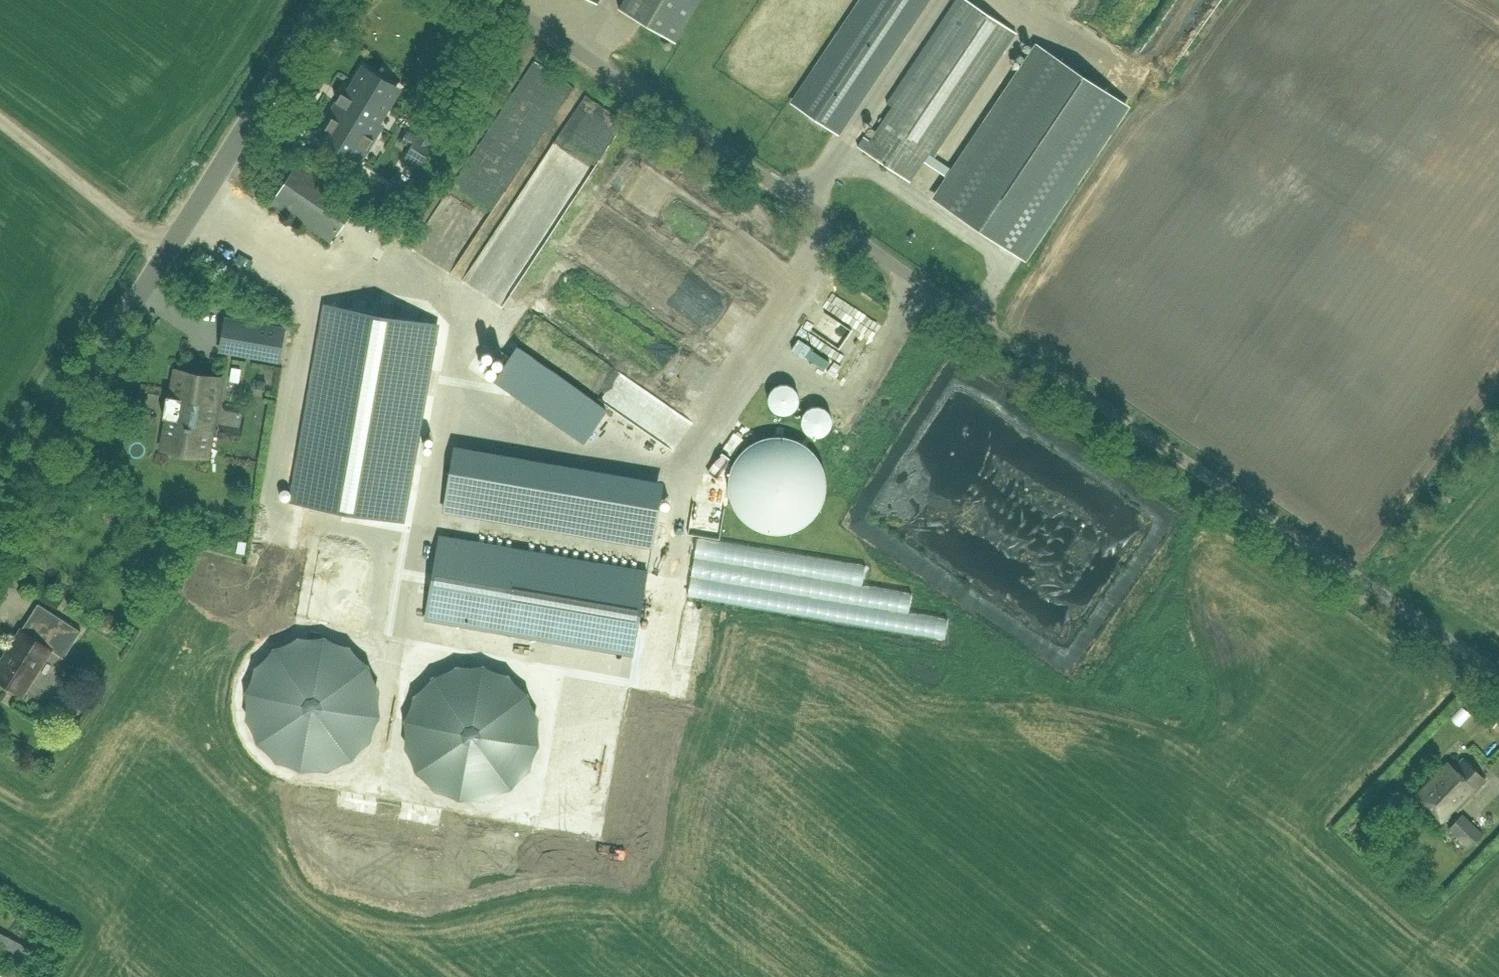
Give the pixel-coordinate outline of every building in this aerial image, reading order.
[(699,0),(623,0),(617,9),(674,43),(699,0)] [(925,0),(863,0),(793,103),(836,132),(925,0)] [(862,151),(908,182),(1010,30),(965,0),(963,0),(869,141),(863,137),(856,147),(862,151)] [(1037,47),(935,200),(1022,258),(1125,105),(1037,47)] [(375,125),(396,89),(362,70),(348,93),(344,90),(318,135),(359,160),(379,127),(375,125)] [(417,171),(433,143),(437,145),(445,130),(429,120),(420,136),(416,133),(415,135),(407,130),(400,141),(409,146),(400,162),(417,171)] [(332,242),(358,202),(298,162),(271,202),(332,242)] [(399,208),(407,194),(388,182),(379,196),(399,208)] [(454,264),(445,244),(424,254),(433,274),(454,264)] [(326,305),(290,503),(401,523),(436,325),(326,305)] [(250,324),(245,352),(277,359),(283,330),(250,324)] [(518,347),(494,378),(585,440),(607,408),(518,347)] [(217,382),(173,374),(159,446),(203,455),(208,432),(212,433),(216,411),(212,410),(217,382)] [(795,530),(806,523),(815,514),(821,503),(824,491),(824,478),(820,466),(814,455),(804,446),(793,440),(781,437),(769,437),(756,440),(745,447),(737,456),(730,467),(727,479),(728,492),(731,504),(738,515),(747,524),(758,530),(770,533),(783,533),(795,530)] [(466,513),(474,466),(452,462),(444,509),(466,513)] [(623,509),(636,496),(620,480),(607,493),(623,509)] [(633,653),(647,573),(439,537),(425,617),(633,653)] [(20,630),(0,661),(0,682),(21,696),(50,650),(59,656),(77,629),(56,616),(48,630),(29,618),(28,619),(31,621),(24,632),(20,630)] [(312,648),(320,695),(314,698),(312,704),(312,710),(315,716),(321,719),(327,719),(333,716),(336,710),(337,704),(334,698),(329,695),(337,647),(333,647),(333,636),(323,635),(322,644),(312,648)] [(476,725),(472,730),(425,722),(423,729),(462,735),(461,738),(472,740),(476,745),(482,748),(488,747),(493,744),(496,738),(496,732),(493,726),(488,723),(482,722),(476,725)] [(1461,759),(1452,768),(1446,762),(1414,797),(1437,819),(1450,805),(1456,810),(1484,781),(1461,759)] [(1467,848),(1481,833),(1460,814),(1447,828),(1467,848)] [(19,962),(28,947),(0,932),(0,952),(19,962)]
